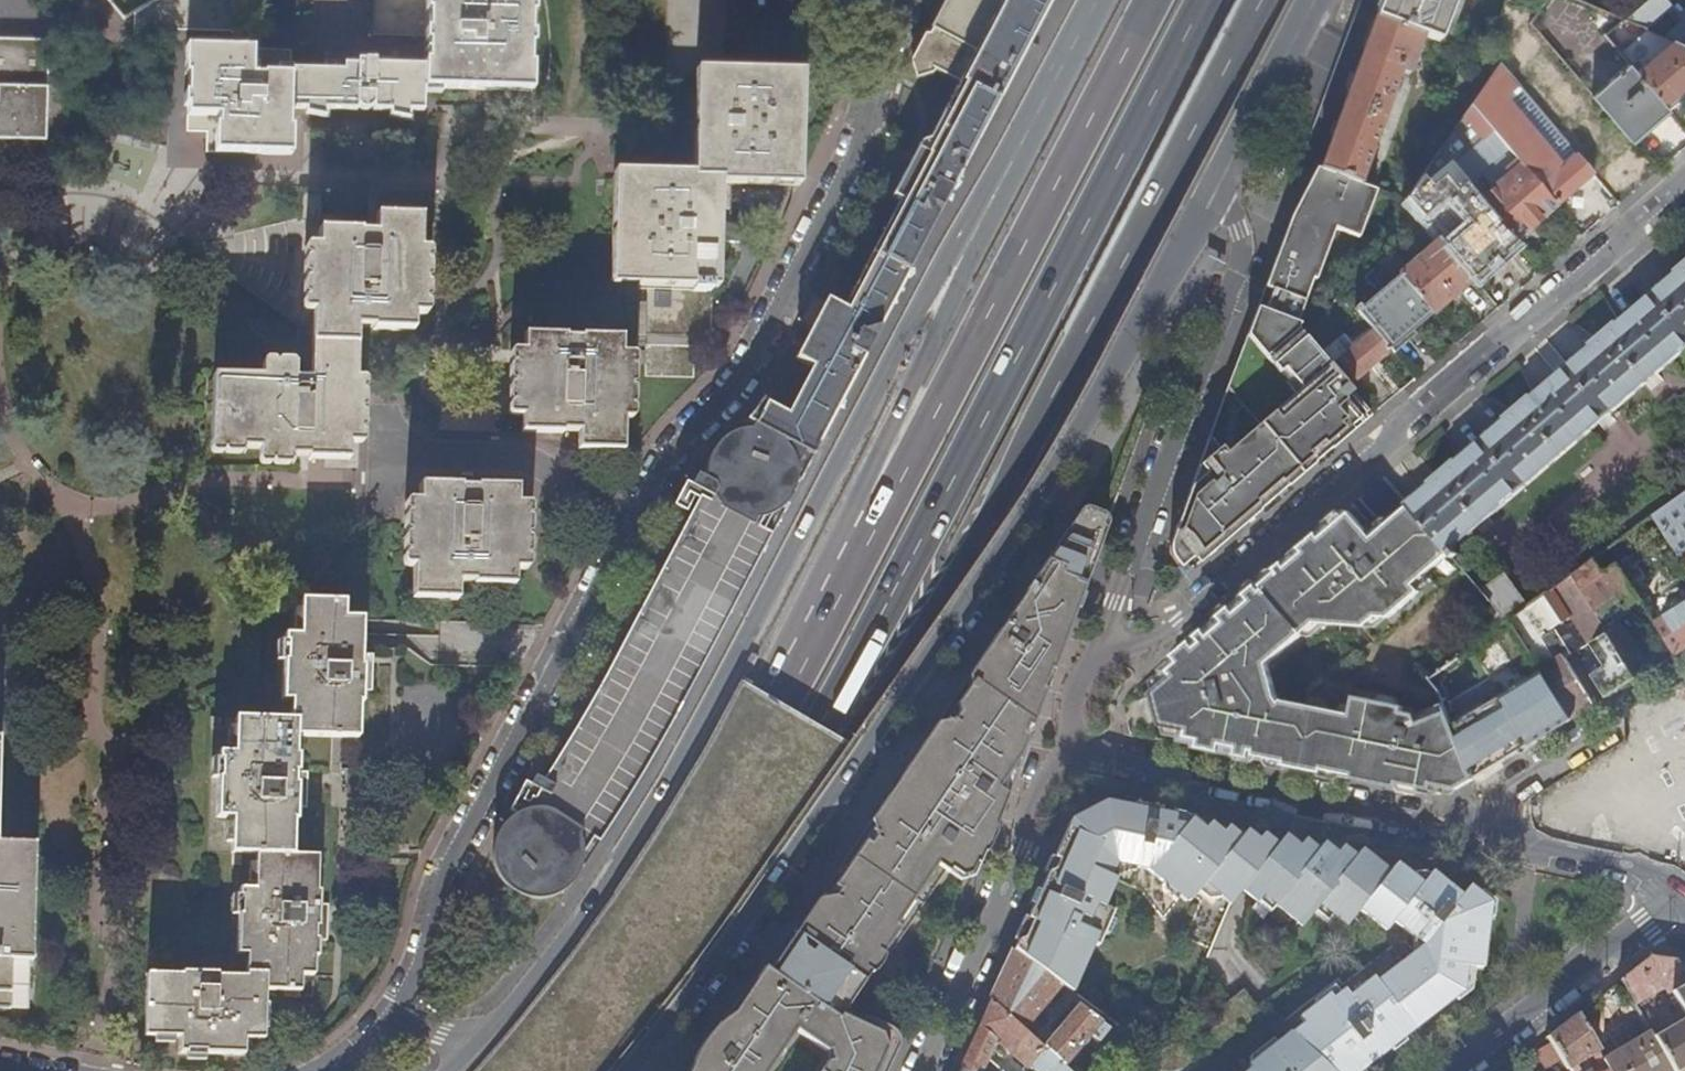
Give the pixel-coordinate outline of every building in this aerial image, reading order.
[(133,13),(133,29),(234,32),(235,12),(255,12),(256,0),(154,0),(133,13)] [(371,34),(425,36),(424,66),(374,66),(374,61),(357,60),(356,65),(324,64),(323,70),(290,69),(290,50),(185,48),(183,131),(203,132),(202,153),(290,155),(291,128),(288,127),(289,109),(422,112),(423,88),(532,90),(535,0),(372,0),(371,34)] [(934,29),(924,47),(919,50),(912,61),(914,67),(926,73),(932,71),(934,67),(959,82),(928,140),(933,143),(903,200),(900,200),(842,307),(846,310),(815,368),(812,366),(788,411),(763,397),(755,409),(746,420),(753,424),(804,451),(805,452),(811,454),(871,341),(875,335),(1048,7),(1052,0),(949,0),(934,29)] [(949,0),(944,0),(930,27),(934,29),(949,0)] [(1374,18),(1423,36),(1440,42),(1455,0),(1381,0),(1374,18)] [(1528,21),(1632,140),(1657,118),(1659,120),(1671,110),(1670,109),(1605,34),(1624,17),(1584,0),(1542,0),(1528,21)] [(1624,17),(1605,34),(1670,109),(1684,95),(1684,43),(1680,41),(1624,17)] [(1409,74),(1423,36),(1374,18),(1319,169),(1359,183),(1370,153),(1376,155),(1380,145),(1374,143),(1393,90),(1399,92),(1403,81),(1397,79),(1400,71),(1409,74)] [(48,39),(0,39),(0,139),(45,140),(48,39)] [(1498,63),(1470,105),(1492,130),(1520,163),(1556,205),(1594,172),(1499,63),(1498,63)] [(649,334),(714,334),(717,178),(795,179),(797,76),(700,75),(698,178),(620,177),(619,281),(650,281),(649,334)] [(1492,130),(1470,105),(1437,152),(1450,167),(1492,130)] [(1520,163),(1492,130),(1450,167),(1457,175),(1463,170),(1485,195),(1520,163)] [(892,196),(900,200),(903,200),(933,143),(928,140),(920,142),(892,196)] [(1450,167),(1437,152),(1405,200),(1439,239),(1472,278),(1514,241),(1457,175),(1450,167)] [(1556,205),(1520,163),(1485,195),(1463,170),(1457,175),(1514,241),(1556,205)] [(1359,237),(1379,190),(1359,183),(1319,169),(1293,215),(1292,217),(1333,232),(1335,228),(1359,237)] [(260,458),(293,458),(293,455),(308,455),(308,457),(349,457),(350,441),(358,440),(359,376),(355,375),(356,325),(373,325),(373,327),(413,327),(413,310),(421,310),(422,295),(422,281),(422,264),(423,245),(418,245),(418,215),(374,213),(373,229),(317,227),(316,244),(309,244),(308,309),(312,309),(310,377),(299,377),(295,377),(295,367),(262,366),(262,376),(212,374),(211,448),(259,448),(260,458)] [(1316,280),(1333,232),(1292,217),(1273,269),(1311,284),(1313,278),(1316,280)] [(1472,278),(1439,239),(1397,275),(1431,313),(1472,278)] [(1453,558),(1458,554),(1453,548),(1684,349),(1684,264),(1682,267),(1684,270),(1618,328),(1615,324),(1597,340),(1600,343),(1532,401),(1530,398),(1511,414),(1514,417),(1457,466),(1454,463),(1435,479),(1438,482),(1409,507),(1453,558)] [(1297,322),(1311,284),(1273,269),(1260,303),(1279,310),(1272,328),(1297,337),(1308,340),(1298,329),(1300,324),(1297,322)] [(1389,349),(1431,313),(1397,275),(1356,310),(1371,328),(1373,330),(1389,349)] [(804,362),(812,366),(815,368),(846,310),(842,307),(835,303),(804,362)] [(1279,310),(1260,303),(1259,307),(1253,321),(1272,328),(1279,310)] [(1312,346),(1308,340),(1297,337),(1272,328),(1253,321),(1229,384),(1260,395),(1270,400),(1271,401),(1312,346)] [(1361,372),(1389,349),(1373,330),(1371,328),(1352,345),(1344,336),(1321,356),(1328,364),(1347,385),(1361,372)] [(625,351),(625,336),(584,335),(584,336),(567,336),(568,334),(527,334),(527,349),(520,349),(518,414),(526,415),(526,430),(565,431),(566,428),(582,429),(581,446),(627,447),(628,415),(631,415),(632,351),(625,351)] [(1364,422),(1372,415),(1347,385),(1328,364),(1312,346),(1271,401),(1278,404),(1323,457),(1333,449),(1355,430),(1350,425),(1360,416),(1364,422)] [(1260,395),(1229,384),(1226,392),(1211,434),(1172,542),(1171,544),(1170,546),(1170,548),(1171,550),(1171,552),(1172,554),(1174,559),(1177,563),(1181,567),(1202,549),(1208,556),(1235,533),(1230,527),(1234,524),(1212,500),(1228,455),(1234,447),(1263,408),(1270,400),(1260,395)] [(1278,404),(1271,401),(1270,400),(1263,408),(1234,447),(1228,455),(1212,500),(1234,524),(1238,520),(1243,526),(1262,510),(1260,507),(1287,484),(1289,487),(1323,457),(1278,404)] [(1355,430),(1364,422),(1360,416),(1350,425),(1355,430)] [(508,815),(500,825),(494,836),(492,846),(492,851),(494,864),(500,877),(507,885),(519,893),(531,896),(537,896),(560,864),(585,831),(622,780),(659,730),(707,637),(745,567),(764,531),(762,530),(765,524),(771,514),(773,514),(795,471),(795,468),(804,451),(753,424),(750,429),(739,430),(726,436),(715,446),(710,455),(706,466),(705,479),(697,475),(690,487),(702,493),(707,486),(709,493),(705,500),(699,497),(590,704),(543,780),(535,775),(529,784),(537,789),(532,797),(533,799),(529,806),(520,808),(508,815)] [(795,484),(795,471),(773,514),(777,512),(785,505),(795,484)] [(517,501),(518,485),(477,485),(477,486),(462,486),(462,484),(421,483),(420,501),(411,501),(411,525),(411,566),(415,566),(415,599),(460,599),(461,580),(475,581),(475,583),(516,584),(517,567),(524,566),(525,537),(525,502),(517,501)] [(1262,510),(1289,487),(1287,484),(1260,507),(1262,510)] [(1656,517),(1684,563),(1684,496),(1656,517)] [(1457,789),(1475,778),(1448,713),(1420,725),(1413,709),(1356,699),(1352,716),(1301,706),(1285,703),(1282,706),(1279,700),(1269,668),(1316,626),(1356,628),(1365,629),(1377,619),(1389,619),(1419,592),(1413,586),(1453,558),(1409,507),(1408,506),(1385,526),(1387,529),(1380,535),(1376,530),(1370,534),(1363,526),(1343,542),(1339,537),(1359,521),(1352,512),(1345,511),(1328,526),(1335,533),(1321,545),(1315,537),(1172,660),(1176,666),(1155,684),(1156,688),(1157,690),(1164,698),(1169,716),(1167,727),(1167,733),(1268,753),(1266,761),(1398,787),(1399,783),(1417,787),(1417,791),(1431,794),(1433,784),(1457,789)] [(1328,526),(1345,511),(1344,511),(1328,525),(1328,526)] [(1238,520),(1234,524),(1239,529),(1243,526),(1238,520)] [(1239,529),(1234,524),(1230,527),(1235,533),(1239,529)] [(1315,537),(1328,526),(1328,525),(1314,536),(1315,537)] [(1335,533),(1328,526),(1315,537),(1321,545),(1335,533)] [(1102,538),(1082,530),(1079,530),(1076,531),(1067,546),(1061,544),(1050,560),(1040,576),(1023,600),(1017,608),(996,637),(964,686),(955,699),(825,890),(801,923),(789,943),(782,954),(770,970),(760,975),(756,980),(754,983),(748,992),(733,1016),(724,1022),(716,1029),(706,1038),(700,1050),(695,1061),(696,1062),(693,1068),(692,1070),(882,1070),(890,1053),(891,1045),(891,1038),(886,1029),(871,1019),(864,1024),(841,1015),(843,1012),(841,1010),(869,970),(869,972),(876,966),(881,959),(883,953),(881,952),(884,948),(890,948),(906,925),(944,871),(947,872),(959,880),(971,876),(977,864),(983,851),(997,818),(999,814),(1006,796),(1012,781),(1025,748),(1030,734),(1049,684),(1057,659),(1102,538)] [(560,864),(537,896),(542,896),(551,895),(561,890),(570,883),(577,874),(582,864),(583,853),(593,838),(599,842),(665,736),(701,667),(770,534),(764,531),(745,567),(707,637),(659,730),(622,780),(585,831),(560,864)] [(1172,660),(1315,537),(1314,536),(1171,660),(1172,660)] [(1181,567),(1187,574),(1208,556),(1202,549),(1181,567)] [(1574,576),(1609,631),(1639,678),(1650,671),(1617,618),(1629,611),(1627,607),(1642,598),(1620,563),(1607,573),(1597,559),(1574,576)] [(1506,624),(1511,621),(1531,607),(1504,576),(1480,591),(1498,613),(1506,624)] [(1597,704),(1565,654),(1556,660),(1541,637),(1573,616),(1590,643),(1609,631),(1574,576),(1531,607),(1511,621),(1543,671),(1573,718),(1597,704)] [(277,610),(285,610),(285,599),(277,598),(277,610)] [(344,601),(300,599),(299,634),(282,634),(281,699),(290,699),(290,718),(235,717),(234,753),(218,752),(216,818),(233,818),(232,854),(234,855),(233,866),(243,867),(243,854),(256,855),(256,890),(240,889),(238,954),(248,955),(248,977),(219,977),(219,972),(183,971),(183,976),(148,975),(146,1037),(181,1037),(181,1055),(245,1056),(247,1038),(265,1039),(267,990),(284,990),(284,996),(301,996),(302,975),(314,975),(315,957),(319,957),(319,956),(320,940),(316,940),(316,928),(320,928),(321,905),(322,892),(317,892),(318,856),(293,856),(294,821),(298,821),(299,784),(295,783),(295,772),(299,772),(300,755),(296,755),(297,736),(331,737),(358,738),(359,703),(363,703),(364,666),(360,666),(361,640),(361,625),(361,618),(343,617),(344,601)] [(1684,635),(1684,604),(1671,613),(1684,635)] [(1477,631),(1484,641),(1506,624),(1498,613),(1477,631)] [(1609,631),(1590,643),(1605,667),(1599,671),(1596,666),(1590,669),(1608,697),(1639,678),(1609,631)] [(1532,744),(1573,718),(1543,671),(1502,695),(1532,744)] [(1163,726),(1167,727),(1169,716),(1164,698),(1157,690),(1154,692),(1163,726)] [(1449,711),(1462,744),(1481,735),(1468,703),(1449,711)] [(212,728),(220,728),(221,716),(212,716),(212,728)] [(1596,759),(1534,794),(1550,820),(1611,785),(1596,759)] [(1457,790),(1475,778),(1457,789),(1433,784),(1431,794),(1440,796),(1457,790)] [(1014,948),(1013,951),(1058,984),(1070,993),(1092,945),(1098,947),(1104,934),(1111,919),(1114,912),(1105,908),(1117,879),(1111,877),(1117,864),(1147,871),(1183,901),(1192,901),(1205,885),(1229,906),(1241,891),(1277,847),(1262,834),(1257,841),(1246,831),(1240,838),(1227,827),(1222,834),(1210,823),(1208,825),(1195,814),(1172,809),(1171,815),(1156,812),(1154,824),(1145,821),(1148,810),(1119,803),(1115,810),(1101,804),(1092,808),(1088,818),(1081,815),(1070,820),(1053,860),(1056,862),(1053,871),(1047,874),(1040,890),(1015,946),(1014,948)] [(1277,847),(1241,891),(1269,913),(1275,906),(1301,926),(1313,912),(1326,922),(1331,914),(1345,925),(1357,911),(1386,874),(1359,852),(1353,859),(1340,848),(1334,856),(1321,845),(1315,853),(1302,842),(1296,849),(1283,839),(1277,847)] [(11,1009),(12,959),(34,959),(32,939),(35,843),(0,842),(0,1009),(11,1009)] [(1347,1070),(1348,1070),(1354,1070),(1356,1070),(1362,1070),(1391,1048),(1393,1041),(1401,1035),(1404,1038),(1463,992),(1465,968),(1480,969),(1487,908),(1478,901),(1479,896),(1467,887),(1459,897),(1430,873),(1420,885),(1394,864),(1386,874),(1357,911),(1382,931),(1390,921),(1421,947),(1376,982),(1371,977),(1348,994),(1345,990),(1331,1000),(1328,995),(1299,1017),(1303,1024),(1282,1040),(1250,1066),(1252,1069),(1249,1070),(1347,1070)] [(1116,921),(1111,919),(1104,934),(1110,935),(1116,921)] [(1013,951),(990,1000),(1022,1029),(1058,984),(1013,951)] [(1619,980),(1632,1004),(1663,988),(1667,995),(1670,993),(1684,983),(1684,974),(1677,961),(1650,956),(1619,980)] [(1649,1033),(1671,1070),(1677,1070),(1684,1066),(1684,983),(1670,993),(1675,1002),(1673,1004),(1682,1019),(1659,1032),(1656,1028),(1658,1027),(1652,1016),(1642,1021),(1649,1033)] [(961,1067),(966,1070),(1022,1070),(1025,1068),(1027,1065),(1035,1070),(1069,1070),(1064,1067),(1042,1047),(1022,1029),(990,1000),(988,1004),(961,1067)] [(1055,1032),(1042,1047),(1064,1067),(1089,1037),(1098,1044),(1110,1030),(1078,1006),(1065,1020),(1064,1022),(1055,1032)] [(1547,1036),(1551,1042),(1559,1055),(1568,1070),(1577,1070),(1574,1065),(1592,1055),(1598,1065),(1601,1068),(1597,1070),(1608,1070),(1598,1052),(1576,1014),(1547,1036)] [(1608,1070),(1671,1070),(1649,1033),(1604,1059),(1599,1051),(1598,1052),(1608,1070)] [(1559,1055),(1551,1042),(1538,1050),(1546,1063),(1559,1055)]
